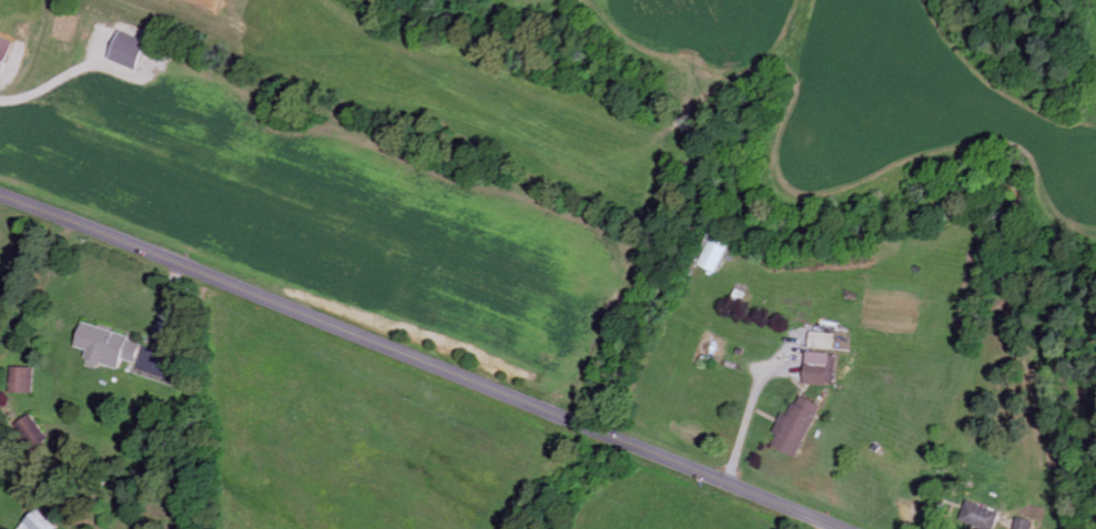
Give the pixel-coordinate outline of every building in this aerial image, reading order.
[(136,72),(148,44),(121,33),(109,61),(136,72)] [(0,51),(0,74),(1,75),(9,54),(0,51)] [(718,275),(729,246),(711,239),(700,268),(718,275)] [(119,371),(121,362),(134,365),(141,341),(80,325),(74,349),(86,352),(83,362),(119,371)] [(832,335),(809,333),(808,349),(831,351),(832,335)] [(170,380),(174,356),(139,349),(134,374),(170,380)] [(836,357),(806,352),(802,383),(832,387),(836,357)] [(32,395),(32,370),(9,369),(9,395),(32,395)] [(770,449),(797,459),(817,406),(795,398),(788,417),(780,414),(772,435),(775,436),(770,449)] [(34,454),(50,443),(29,416),(14,427),(34,454)] [(979,528),(995,528),(1001,515),(968,502),(960,521),(979,528)] [(36,511),(19,528),(55,528),(36,511)] [(1017,519),(1014,528),(1032,528),(1033,524),(1017,519)]
